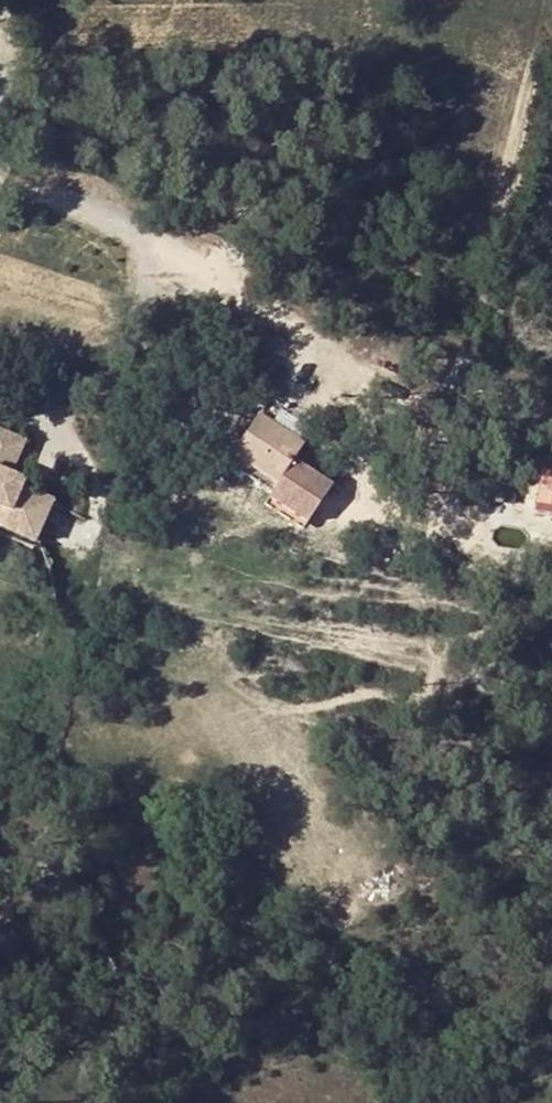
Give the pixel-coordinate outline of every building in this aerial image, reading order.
[(232,454),(276,485),(269,494),(266,499),(303,525),(330,488),(292,461),(302,446),(258,416),(232,454)] [(36,543),(53,501),(20,487),(23,480),(10,475),(24,441),(0,431),(0,528),(36,543)] [(276,485),(232,454),(225,464),(269,494),(276,485)] [(537,501),(551,503),(551,466),(542,465),(537,501)]
